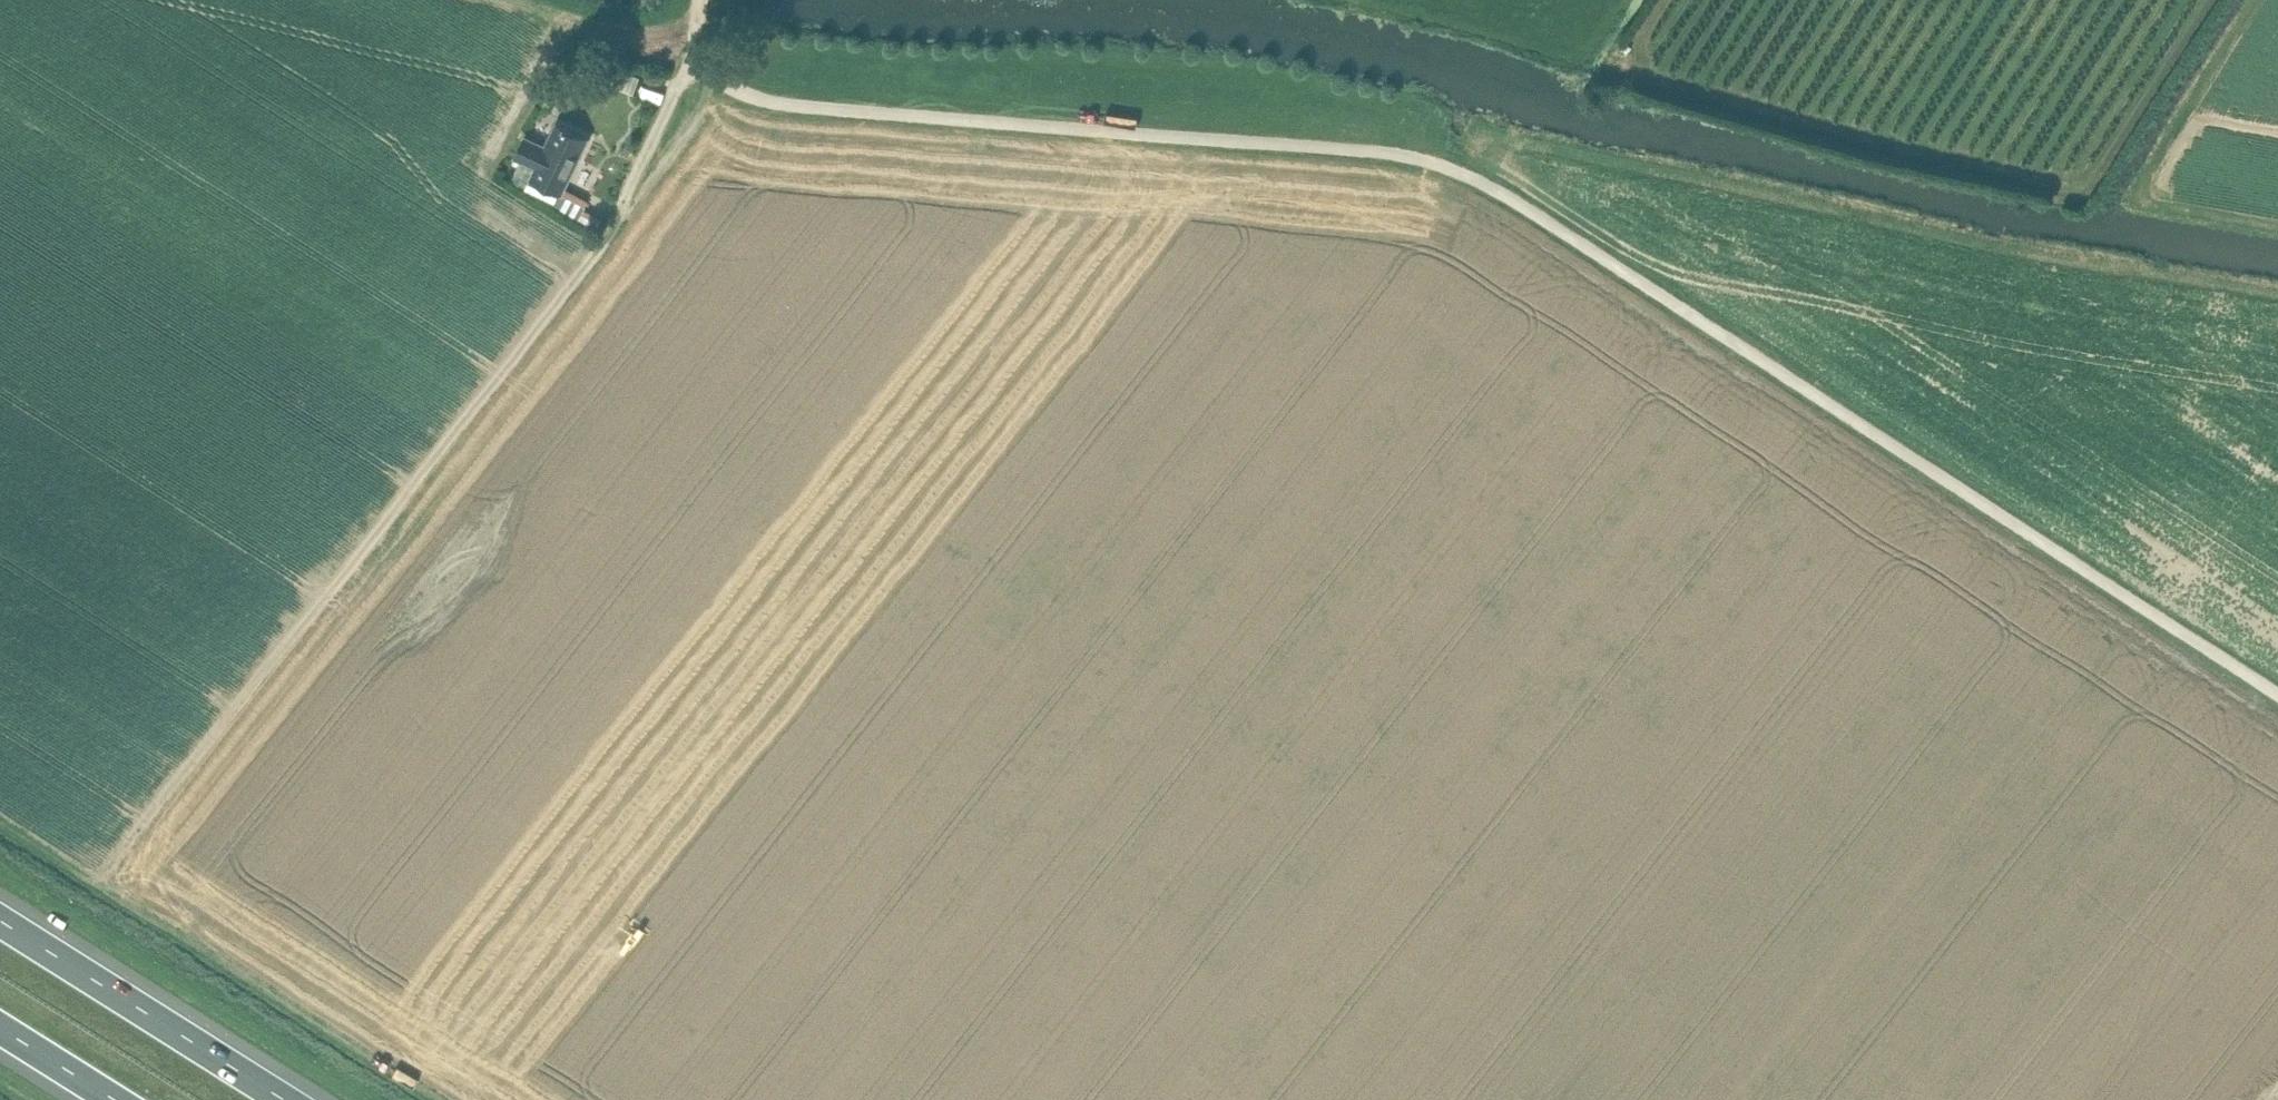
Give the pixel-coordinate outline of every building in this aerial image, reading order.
[(564,187),(590,138),(555,119),(543,142),(526,133),(513,157),(533,168),(527,179),(560,196),(556,204),(580,217),(589,201),(564,187)]
